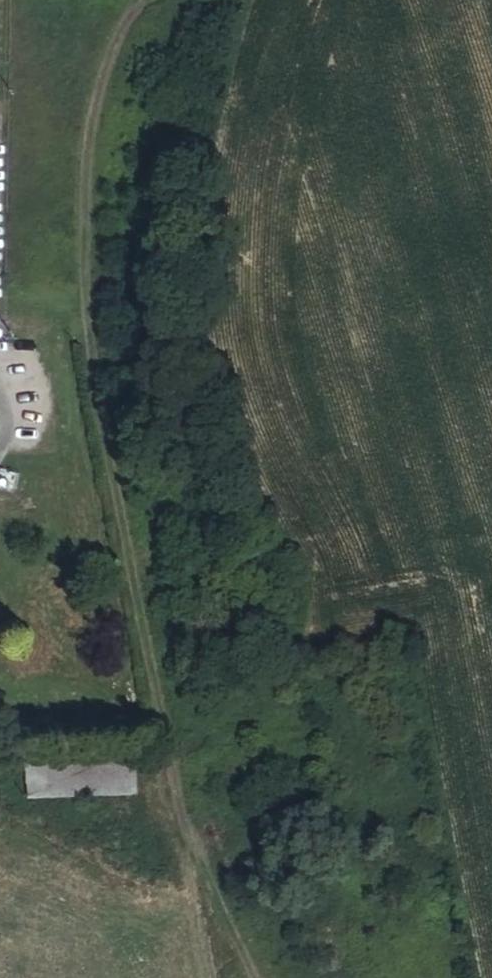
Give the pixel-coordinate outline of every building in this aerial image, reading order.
[(27,793),(136,800),(139,762),(30,755),(27,793)]
